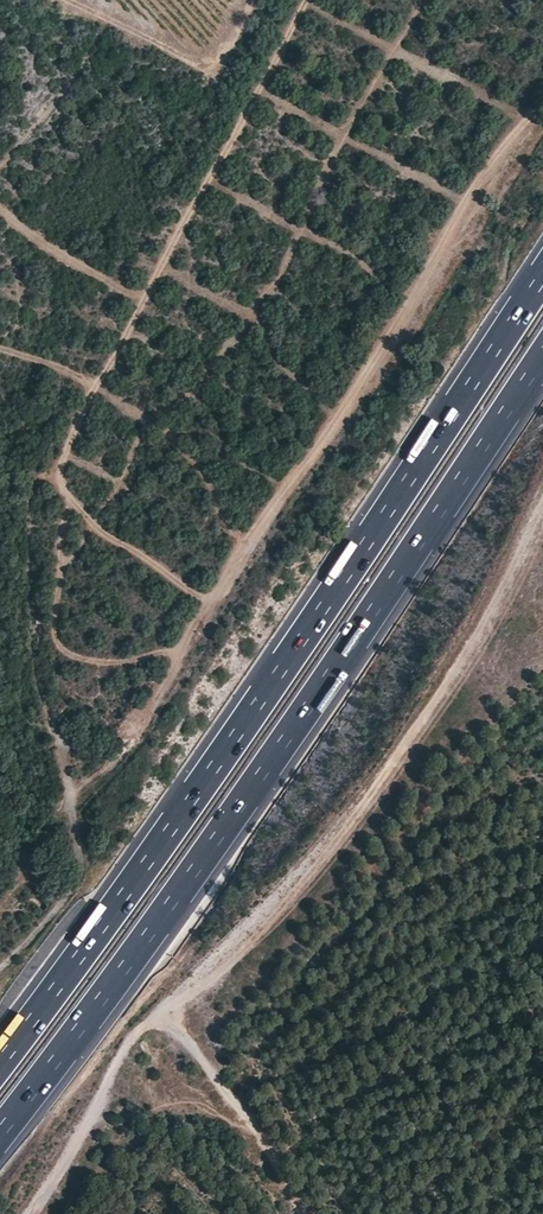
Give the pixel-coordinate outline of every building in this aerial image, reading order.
[(511,413),(519,400),(513,396),(505,410),(511,413)]
